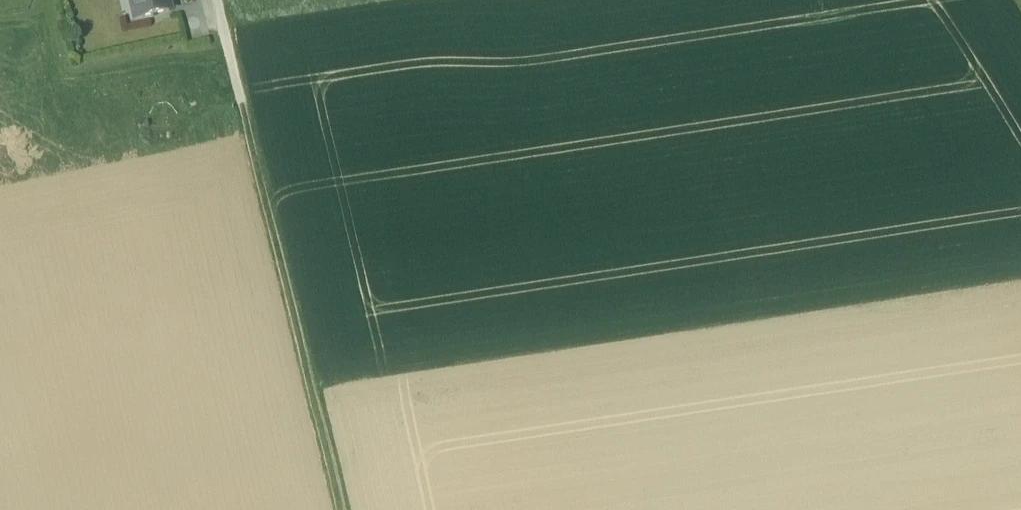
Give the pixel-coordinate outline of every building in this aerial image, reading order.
[(130,0),(139,5),(142,17),(171,10),(169,0),(130,0)]
